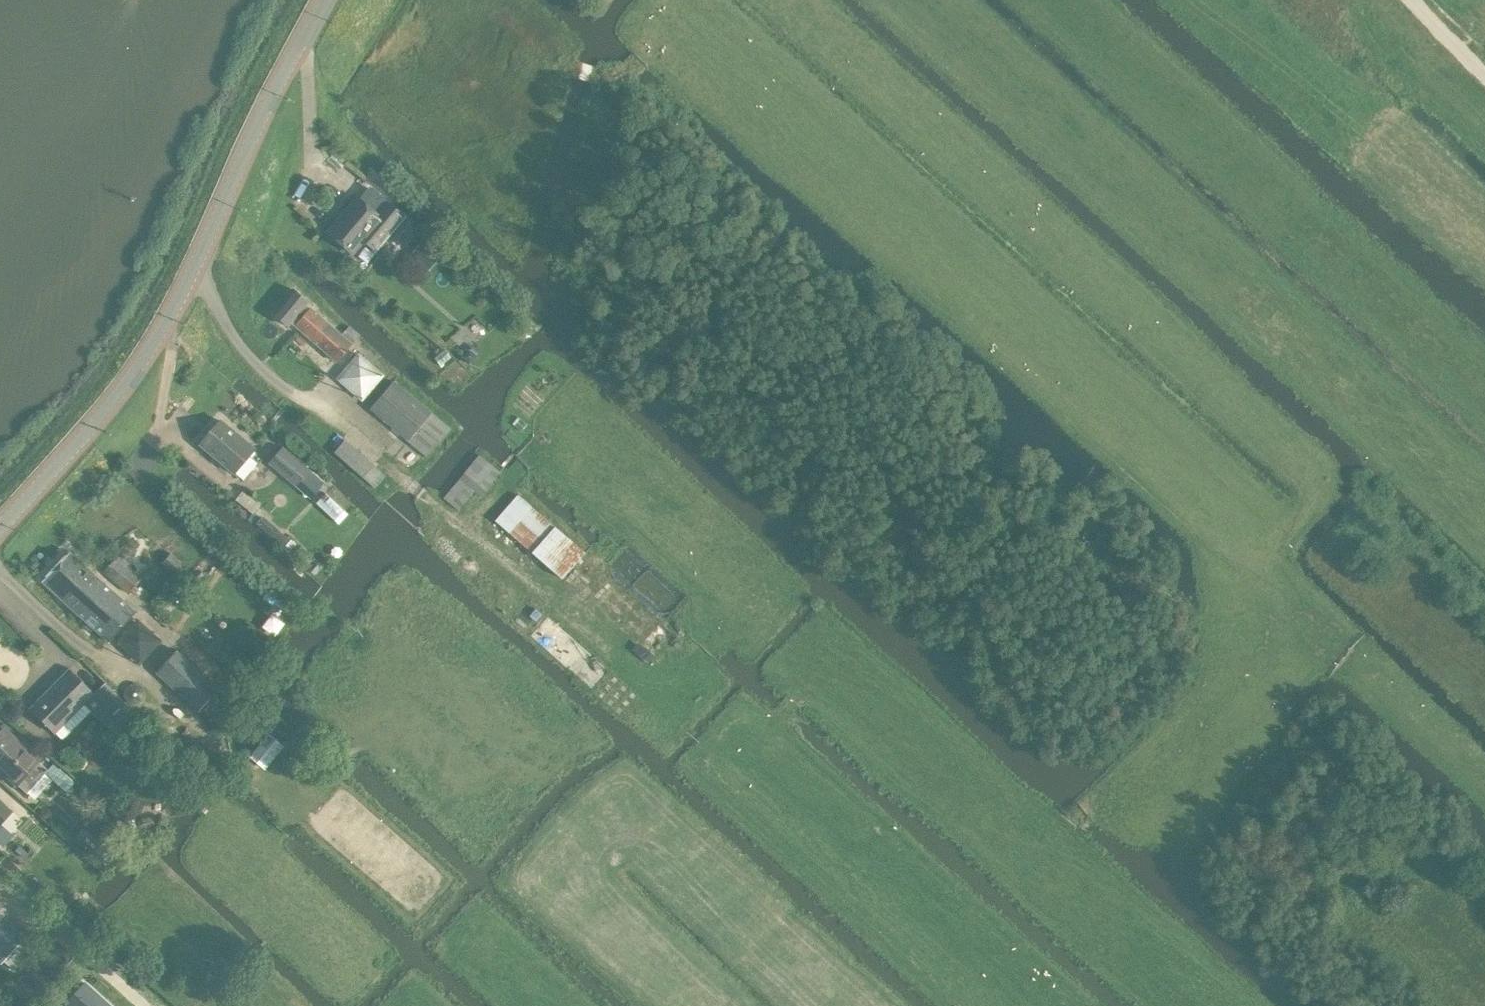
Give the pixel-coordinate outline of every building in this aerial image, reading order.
[(355,197),(326,231),(352,254),(362,242),(374,253),(397,226),(406,216),(370,186),(359,200),(355,197)] [(423,257),(443,275),(455,262),(447,255),(426,235),(416,247),(425,255),(423,257)] [(309,308),(306,305),(308,302),(293,289),(272,313),(288,326),(291,322),(337,362),(353,344),(360,335),(349,326),(342,334),(310,307),(309,308)] [(384,375),(358,352),(335,379),(361,401),(384,375)] [(370,408),(401,434),(428,457),(451,430),(393,381),(370,408)] [(255,449),(220,420),(199,445),(234,474),(255,449)] [(372,465),(345,441),(335,452),(362,477),(372,465)] [(268,463),(295,486),(309,470),(282,447),(268,463)] [(500,471),(480,454),(444,498),(459,510),(474,491),(480,496),(500,471)] [(385,476),(373,466),(363,478),(375,488),(385,476)] [(585,552),(555,526),(555,527),(518,494),(495,521),(532,553),(562,579),(585,552)] [(43,582),(62,600),(89,570),(70,552),(43,582)] [(170,553),(162,563),(177,576),(186,566),(170,553)] [(119,554),(103,572),(128,593),(140,580),(126,567),(129,563),(119,554)] [(62,600),(85,621),(85,627),(90,631),(95,630),(108,641),(135,611),(89,570),(62,600)] [(161,641),(138,620),(116,643),(140,665),(161,641)] [(198,712),(219,689),(176,650),(155,673),(198,712)] [(106,725),(116,716),(120,711),(136,727),(144,719),(127,701),(126,702),(106,682),(94,694),(69,669),(30,708),(55,732),(84,703),(106,725)] [(17,785),(27,794),(45,774),(53,781),(59,775),(50,767),(47,770),(38,762),(40,761),(4,728),(0,732),(0,770),(17,785)] [(0,792),(0,825),(16,807),(0,792)] [(61,1004),(64,1005),(111,1005),(83,980),(61,1004)]
